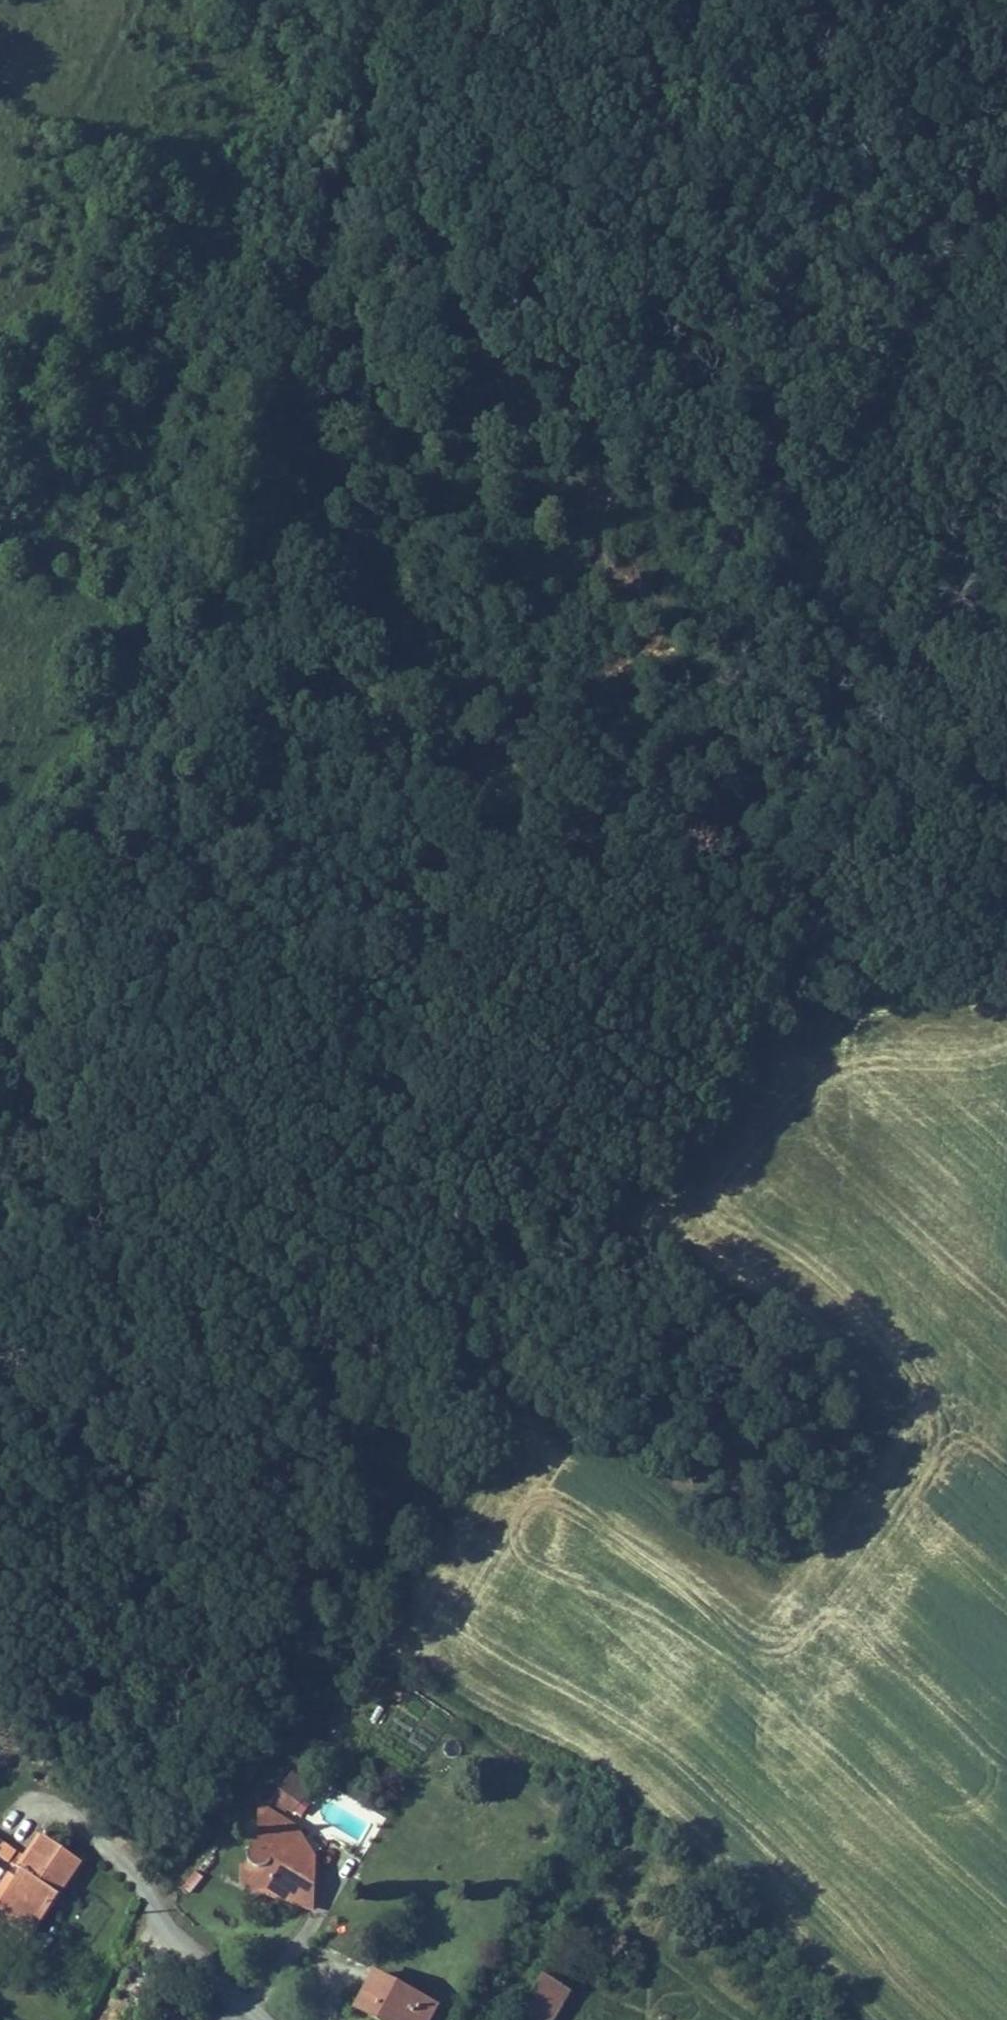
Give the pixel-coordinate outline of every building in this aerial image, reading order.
[(258,1856),(256,1872),(262,1878),(285,1878),(315,1894),(327,1896),(327,1863),(320,1838),(308,1820),(274,1802),(272,1832),(264,1838),(268,1848),(258,1856)] [(31,1882),(10,1918),(53,1942),(94,1869),(51,1845),(31,1882)] [(176,1884),(184,1895),(202,1882),(194,1872),(176,1884)] [(31,1882),(19,1876),(0,1909),(0,1926),(47,1953),(53,1942),(10,1918),(31,1882)] [(285,1878),(262,1878),(265,1880),(268,1881),(273,1883),(275,1884),(278,1885),(315,1894),(285,1878)] [(518,2011),(534,2019),(553,2019),(571,1989),(540,1972),(518,2011)] [(355,2019),(432,2019),(436,2010),(371,1983),(355,2019)]
